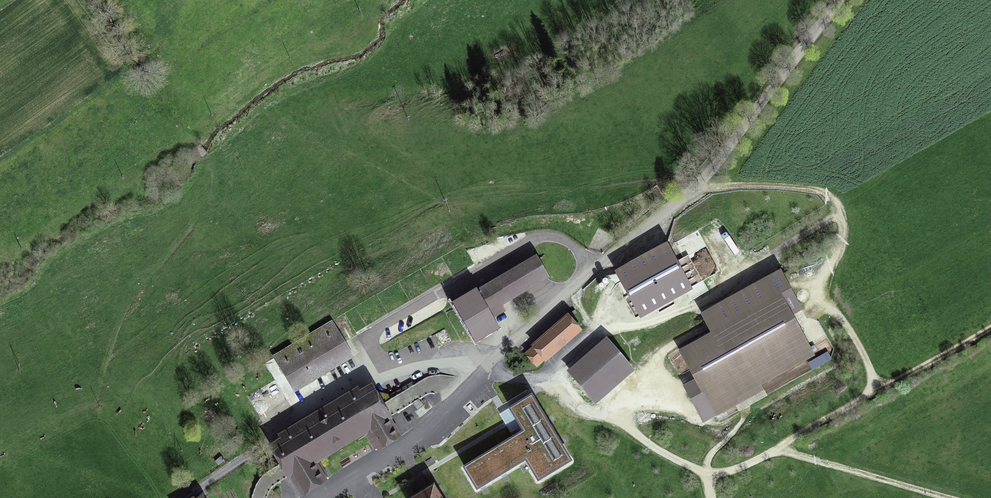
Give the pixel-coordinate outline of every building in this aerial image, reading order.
[(641,315),(689,288),(666,247),(619,274),(641,315)] [(536,259),(479,293),(489,310),(546,276),(536,259)] [(714,336),(682,354),(716,415),(742,401),(739,396),(813,355),(779,294),(790,288),(781,272),(703,315),(714,336)] [(498,325),(489,310),(479,293),(477,289),(453,303),(474,340),(498,325)] [(546,360),(580,330),(570,319),(577,313),(575,310),(568,317),(569,318),(527,354),(536,365),(544,358),(546,360)] [(280,365),(295,390),(316,377),(318,380),(328,374),(326,371),(351,356),(336,331),(280,365)] [(572,374),(595,401),(631,370),(608,343),(572,374)] [(379,449),(398,437),(370,389),(273,447),(302,495),(325,481),(314,463),(365,433),(375,449),(378,447),(379,449)] [(514,438),(465,468),(477,488),(526,459),(538,480),(570,461),(531,397),(510,409),(524,432),(520,434),(517,430),(512,433),(512,432),(511,433),(514,438)] [(433,487),(415,497),(440,497),(433,487)]
